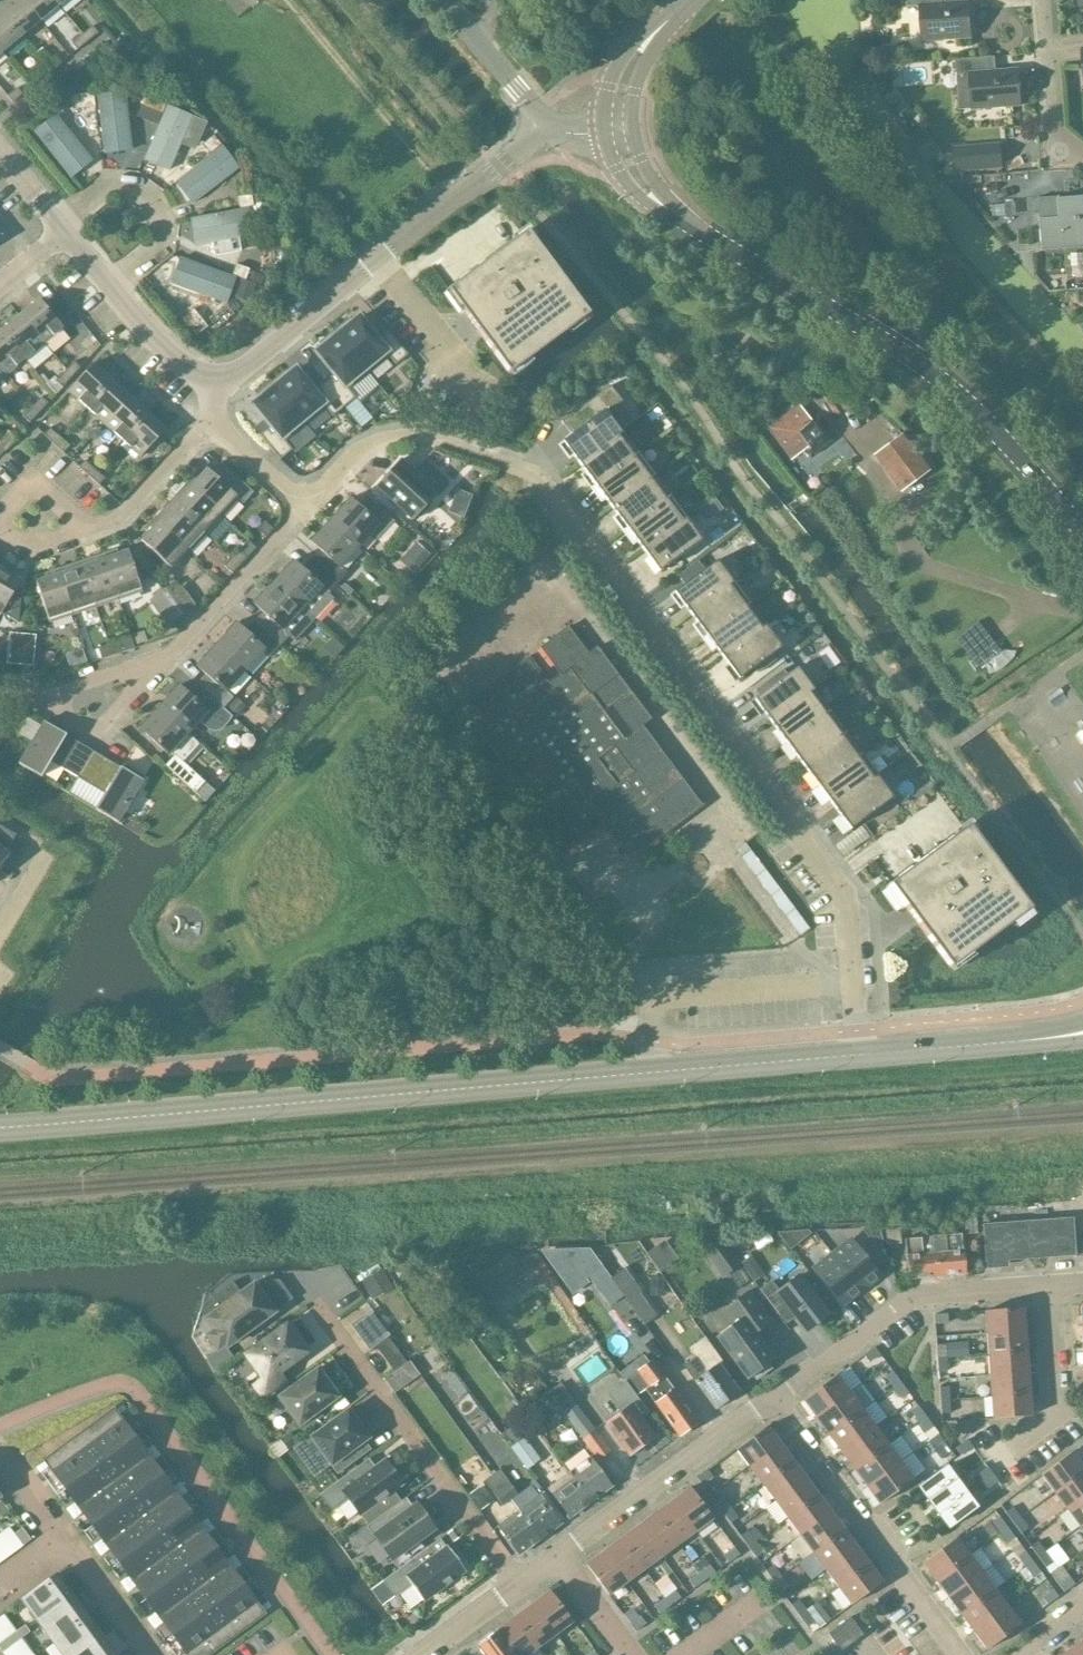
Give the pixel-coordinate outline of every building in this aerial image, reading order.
[(23,0),(8,0),(0,6),(0,10),(22,36),(40,21),(23,0)] [(54,0),(23,0),(40,21),(59,6),(54,0)] [(972,37),(969,1),(947,2),(947,0),(908,0),(908,5),(922,4),(925,40),(972,37)] [(22,36),(0,10),(0,48),(3,52),(22,36)] [(82,35),(88,42),(98,33),(93,27),(82,35)] [(77,50),(88,42),(82,35),(72,43),(77,50)] [(122,49),(129,43),(123,36),(116,42),(122,49)] [(910,56),(917,50),(908,42),(902,49),(910,56)] [(43,48),(36,54),(45,65),(52,59),(43,48)] [(45,65),(51,72),(61,64),(55,57),(52,59),(45,65)] [(956,60),(958,75),(971,74),(974,109),(1021,105),(1018,69),(997,71),(991,72),(990,57),(956,60)] [(40,81),(51,72),(45,65),(35,74),(40,81)] [(17,88),(7,96),(13,103),(23,95),(17,88)] [(71,96),(73,110),(95,107),(93,93),(71,96)] [(141,106),(140,111),(144,112),(146,107),(162,113),(167,101),(146,93),(141,106)] [(127,101),(101,104),(106,157),(132,154),(127,101)] [(191,119),(168,110),(145,166),(168,175),(191,119)] [(95,165),(57,116),(39,130),(77,179),(95,165)] [(220,146),(213,137),(203,145),(210,153),(220,146)] [(1000,145),(956,149),(959,171),(1002,167),(1000,145)] [(220,152),(175,187),(190,206),(235,171),(220,152)] [(248,207),(253,206),(251,195),(237,198),(240,209),(248,207)] [(259,195),(252,196),(253,204),(261,202),(259,195)] [(1059,203),(1059,197),(1039,199),(1044,250),(1063,248),(1062,243),(1082,241),(1082,201),(1059,203)] [(253,206),(248,207),(248,209),(253,236),(263,234),(262,228),(270,227),(265,204),(253,206)] [(248,213),(189,223),(193,248),(252,239),(248,213)] [(270,227),(262,228),(263,234),(266,247),(279,245),(275,226),(270,227)] [(589,316),(526,232),(447,291),(509,375),(589,316)] [(234,282),(180,262),(171,285),(225,305),(234,282)] [(249,270),(236,265),(233,275),(245,280),(249,270)] [(250,272),(247,280),(262,285),(264,277),(250,272)] [(240,280),(234,296),(250,302),(256,286),(240,280)] [(20,316),(44,344),(63,329),(39,300),(20,316)] [(207,327),(193,309),(183,318),(196,335),(207,327)] [(44,344),(20,316),(2,331),(25,360),(44,344)] [(347,319),(333,331),(368,374),(389,357),(395,366),(408,356),(387,330),(376,339),(358,318),(350,324),(347,319)] [(2,331),(0,332),(0,367),(6,375),(25,360),(2,331)] [(323,346),(315,353),(333,374),(323,383),(344,408),(355,399),(348,390),(368,374),(333,331),(319,342),(323,346)] [(65,372),(72,378),(81,368),(74,362),(65,372)] [(86,408),(111,381),(93,364),(68,391),(86,408)] [(284,371),(270,382),(305,425),(325,409),(332,417),(344,408),(323,383),(313,391),(295,369),(287,375),(284,371)] [(62,388),(72,378),(65,372),(56,382),(62,388)] [(104,425),(129,397),(111,381),(86,408),(104,425)] [(260,398),(252,404),(270,426),(259,435),(280,460),(292,450),(285,442),(305,425),(270,382),(256,394),(260,398)] [(122,441),(147,413),(129,397),(104,425),(122,441)] [(32,407),(39,414),(48,404),(41,398),(32,407)] [(799,405),(767,429),(792,460),(805,450),(810,457),(836,438),(817,413),(809,418),(799,405)] [(30,423),(39,414),(32,407),(23,417),(30,423)] [(579,464),(622,433),(606,410),(563,442),(579,464)] [(165,430),(147,413),(122,441),(140,457),(165,430)] [(53,444),(59,437),(50,428),(44,435),(53,444)] [(6,449),(15,439),(9,433),(0,443),(6,449)] [(579,464),(595,486),(638,454),(622,433),(579,464)] [(901,435),(874,455),(901,491),(928,471),(901,435)] [(69,447),(59,437),(53,444),(63,453),(69,447)] [(654,475),(638,454),(595,486),(611,507),(654,475)] [(414,473),(400,460),(376,487),(413,521),(448,483),(424,461),(414,473)] [(89,477),(95,470),(85,461),(79,468),(89,477)] [(186,484),(222,516),(238,499),(243,504),(253,493),(227,469),(218,479),(207,469),(200,477),(196,474),(186,484)] [(105,479),(95,470),(89,477),(99,486),(105,479)] [(670,497),(654,475),(611,507),(627,529),(670,497)] [(222,516),(186,484),(177,494),(181,498),(174,505),(205,534),(222,516)] [(457,489),(448,513),(464,519),(473,495),(457,489)] [(350,499),(330,520),(359,547),(370,535),(377,541),(394,522),(367,496),(358,506),(350,499)] [(686,518),(670,497),(627,529),(643,550),(686,518)] [(205,534),(174,505),(167,513),(163,509),(154,519),(189,552),(205,534)] [(702,541),(686,518),(643,550),(659,573),(702,541)] [(172,570),(189,552),(154,519),(144,529),(148,533),(141,541),(172,570)] [(317,565),(337,584),(347,573),(340,567),(359,547),(330,520),(311,542),(326,556),(317,565)] [(265,538),(273,530),(265,522),(257,530),(265,538)] [(404,556),(417,568),(429,555),(416,543),(404,556)] [(103,554),(118,600),(142,592),(128,551),(118,554),(116,549),(103,554)] [(232,558),(240,566),(247,558),(239,550),(232,558)] [(118,600),(103,554),(90,558),(91,563),(82,567),(95,607),(118,600)] [(232,574),(240,566),(232,558),(224,566),(232,574)] [(767,560),(756,568),(761,575),(768,576),(775,571),(767,560)] [(328,594),(337,584),(317,565),(308,575),(293,561),(273,582),(314,620),(334,599),(328,594)] [(690,615),(733,583),(717,561),(694,577),(685,585),(674,593),(690,615)] [(2,564),(0,567),(0,616),(20,581),(11,576),(14,571),(2,564)] [(71,565),(57,569),(73,615),(95,607),(82,567),(72,570),(71,565)] [(49,623),(73,615),(57,569),(44,574),(46,579),(36,582),(49,623)] [(691,573),(681,580),(685,585),(694,577),(691,573)] [(171,597),(183,614),(194,606),(175,581),(165,589),(171,597)] [(314,620),(273,582),(254,604),(269,618),(260,628),(280,646),(289,637),(295,642),(314,620)] [(706,636),(749,604),(733,583),(690,615),(706,636)] [(183,614),(171,597),(165,589),(152,599),(170,624),(183,614)] [(722,658),(765,626),(749,604),(706,636),(722,658)] [(979,669),(1002,652),(979,622),(956,639),(979,669)] [(271,657),(280,646),(260,628),(251,637),(236,624),(216,645),(245,672),(264,651),(271,657)] [(782,648),(765,626),(722,658),(739,680),(782,648)] [(597,648),(588,655),(568,628),(540,648),(560,675),(548,684),(529,657),(469,701),(489,728),(480,735),(501,762),(510,755),(536,791),(527,797),(567,851),(595,831),(588,822),(596,816),(630,862),(702,808),(641,726),(650,720),(597,648)] [(143,630),(133,633),(136,643),(146,639),(143,630)] [(20,665),(23,634),(9,633),(6,664),(20,665)] [(36,635),(23,634),(20,665),(33,666),(36,635)] [(109,646),(112,656),(122,653),(119,642),(109,646)] [(227,692),(245,672),(216,645),(196,666),(212,680),(203,690),(223,709),(233,698),(227,692)] [(102,660),(112,656),(109,646),(98,649),(102,660)] [(770,722),(813,690),(797,668),(787,675),(759,696),(754,700),(770,722)] [(783,669),(755,690),(759,696),(787,675),(783,669)] [(179,686),(159,707),(188,734),(200,720),(203,723),(202,724),(206,728),(208,729),(210,730),(212,730),(214,731),(217,731),(219,730),(221,729),(222,729),(224,728),(231,720),(230,719),(232,717),(223,709),(203,690),(194,700),(179,686)] [(829,712),(813,690),(770,722),(786,744),(829,712)] [(233,698),(223,709),(232,717),(242,707),(233,698)] [(199,743),(188,734),(159,707),(139,729),(168,755),(171,752),(175,755),(165,766),(195,793),(205,782),(182,762),(199,743)] [(845,733),(829,712),(786,744),(802,765),(845,733)] [(19,764),(44,779),(53,762),(78,777),(93,751),(61,732),(61,731),(60,731),(60,732),(44,722),(19,764)] [(861,755),(845,733),(802,765),(818,787),(861,755)] [(125,770),(93,751),(78,777),(103,792),(93,808),(118,822),(142,780),(126,771),(127,770),(126,769),(125,770)] [(877,776),(861,755),(818,787),(834,808),(877,776)] [(893,799),(877,776),(834,808),(850,830),(893,799)] [(864,824),(854,832),(862,843),(873,836),(864,824)] [(9,855),(6,852),(16,835),(0,826),(0,866),(9,855)] [(967,826),(888,885),(950,969),(1030,910),(967,826)] [(740,850),(804,933),(814,925),(750,842),(740,850)] [(966,1234),(978,1233),(976,1207),(959,1209),(960,1222),(965,1222),(966,1234)] [(1073,1218),(1028,1222),(1030,1259),(1075,1256),(1073,1218)] [(1030,1259),(1028,1222),(982,1225),(985,1263),(1030,1259)] [(878,1227),(862,1229),(877,1247),(883,1242),(878,1227)] [(900,1228),(884,1229),(886,1245),(901,1244),(900,1228)] [(808,1231),(778,1233),(791,1249),(810,1233),(808,1231)] [(945,1236),(933,1237),(935,1254),(937,1274),(941,1274),(941,1276),(951,1275),(951,1273),(965,1271),(961,1234),(945,1236)] [(921,1238),(905,1239),(908,1277),(923,1276),(923,1278),(933,1277),(932,1275),(937,1274),(935,1254),(933,1237),(921,1238)] [(668,1240),(652,1254),(664,1267),(679,1253),(668,1240)] [(720,1240),(704,1252),(723,1277),(738,1265),(720,1240)] [(851,1240),(832,1255),(859,1291),(878,1276),(851,1240)] [(542,1250),(541,1251),(572,1295),(589,1283),(586,1279),(603,1267),(590,1248),(542,1250)] [(859,1291),(832,1255),(813,1270),(840,1306),(859,1291)] [(754,1282),(764,1274),(751,1256),(741,1263),(754,1282)] [(510,1257),(479,1279),(492,1297),(523,1275),(510,1257)] [(382,1270),(362,1281),(372,1299),(392,1289),(382,1270)] [(625,1270),(611,1279),(645,1325),(656,1318),(639,1294),(641,1292),(625,1270)] [(771,1282),(760,1291),(779,1315),(789,1308),(807,1331),(828,1315),(798,1276),(778,1292),(771,1282)] [(207,1335),(217,1349),(224,1344),(226,1347),(275,1311),(267,1300),(285,1287),(279,1278),(269,1279),(258,1288),(254,1282),(241,1292),(233,1281),(211,1298),(218,1308),(205,1318),(214,1329),(207,1335)] [(651,1278),(650,1296),(665,1296),(665,1278),(651,1278)] [(716,1337),(747,1380),(753,1376),(756,1380),(772,1369),(768,1364),(774,1360),(755,1334),(771,1322),(748,1291),(723,1310),(733,1324),(716,1337)] [(985,1311),(987,1333),(1024,1331),(1023,1309),(985,1311)] [(934,1315),(935,1324),(948,1323),(948,1314),(934,1315)] [(369,1330),(360,1336),(370,1349),(378,1343),(388,1336),(379,1323),(369,1330)] [(286,1325),(246,1355),(264,1378),(254,1386),(263,1399),(286,1382),(278,1372),(306,1352),(286,1325)] [(1026,1352),(1024,1331),(987,1333),(988,1355),(1026,1352)] [(389,1339),(378,1347),(387,1360),(398,1352),(397,1351),(389,1339)] [(955,1357),(969,1356),(968,1342),(947,1343),(948,1357),(955,1357)] [(936,1345),(937,1358),(946,1358),(945,1344),(936,1345)] [(718,1353),(713,1345),(684,1366),(695,1381),(694,1381),(716,1410),(739,1392),(713,1356),(718,1353)] [(875,1347),(864,1355),(869,1362),(880,1354),(875,1347)] [(1027,1373),(1026,1352),(988,1355),(990,1376),(1027,1373)] [(946,1358),(937,1358),(938,1371),(947,1371),(946,1358)] [(653,1361),(640,1370),(651,1385),(646,1390),(655,1403),(679,1436),(698,1423),(653,1361)] [(317,1369),(279,1398),(299,1425),(338,1397),(317,1369)] [(893,1387),(900,1382),(892,1371),(885,1376),(893,1387)] [(1029,1394),(1027,1373),(990,1376),(991,1397),(1029,1394)] [(836,1375),(803,1400),(816,1418),(849,1393),(836,1375)] [(630,1456),(655,1438),(631,1404),(638,1399),(622,1377),(605,1389),(621,1411),(605,1422),(630,1456)] [(908,1393),(900,1382),(893,1387),(901,1398),(908,1393)] [(849,1393),(816,1418),(829,1435),(862,1410),(874,1401),(861,1384),(849,1393)] [(939,1387),(940,1401),(949,1400),(948,1387),(939,1387)] [(559,1406),(598,1461),(611,1452),(580,1409),(584,1406),(576,1394),(559,1406)] [(1029,1394),(991,1397),(993,1419),(1030,1416),(1029,1394)] [(949,1400),(940,1401),(941,1414),(950,1413),(949,1400)] [(918,1422),(926,1416),(918,1406),(911,1411),(918,1422)] [(124,1421),(114,1408),(78,1434),(100,1464),(131,1441),(119,1425),(124,1421)] [(347,1410),(311,1437),(331,1464),(330,1465),(337,1474),(365,1453),(359,1444),(368,1437),(347,1410)] [(862,1410),(829,1435),(841,1452),(875,1428),(862,1410)] [(934,1427),(926,1416),(918,1422),(926,1432),(934,1427)] [(736,1449),(749,1467),(780,1444),(767,1426),(736,1449)] [(875,1428),(841,1452),(854,1469),(887,1445),(875,1428)] [(78,1434),(43,1460),(53,1474),(58,1470),(70,1486),(100,1464),(78,1434)] [(931,1439),(928,1442),(941,1459),(943,1457),(944,1457),(951,1451),(944,1441),(938,1434),(931,1439)] [(292,1436),(285,1441),(291,1450),(299,1445),(292,1436)] [(887,1445),(854,1469),(867,1486),(900,1462),(911,1453),(899,1436),(887,1445)] [(525,1438),(511,1448),(526,1470),(540,1460),(525,1438)] [(962,1455),(973,1447),(967,1439),(956,1448),(962,1455)] [(114,1482),(150,1456),(146,1451),(141,1454),(131,1441),(100,1464),(114,1482)] [(762,1484),(793,1461),(780,1444),(749,1467),(762,1484)] [(1054,1492),(1082,1471),(1082,1468),(1071,1452),(1041,1475),(1054,1492)] [(900,1462),(867,1486),(880,1504),(913,1480),(925,1471),(911,1453),(900,1462)] [(127,1500),(158,1478),(149,1465),(153,1461),(150,1456),(114,1482),(127,1500)] [(569,1473),(590,1502),(612,1486),(591,1457),(569,1473)] [(384,1461),(365,1475),(359,1466),(320,1494),(332,1510),(348,1499),(360,1515),(402,1484),(384,1461)] [(775,1501),(805,1478),(793,1461),(762,1484),(775,1501)] [(74,1503),(78,1508),(114,1482),(100,1464),(70,1486),(79,1499),(74,1503)] [(945,1466),(918,1487),(928,1501),(956,1480),(945,1466)] [(992,1475),(987,1467),(976,1476),(981,1483),(992,1475)] [(499,1470),(493,1475),(511,1500),(518,1495),(499,1470)] [(713,1477),(707,1470),(697,1478),(702,1485),(713,1477)] [(1082,1497),(1082,1471),(1054,1492),(1067,1510),(1082,1497)] [(569,1518),(590,1502),(569,1473),(548,1489),(569,1518)] [(511,1500),(493,1475),(484,1481),(503,1507),(511,1500)] [(998,1482),(992,1475),(981,1483),(987,1490),(998,1482)] [(141,1519),(176,1492),(173,1487),(168,1491),(158,1478),(127,1500),(141,1519)] [(805,1478),(775,1501),(788,1518),(818,1496),(805,1478)] [(956,1480),(928,1501),(939,1514),(966,1494),(956,1480)] [(82,1514),(87,1510),(96,1523),(127,1500),(114,1482),(78,1508),(82,1514)] [(690,1488),(672,1501),(695,1531),(713,1518),(690,1488)] [(154,1537),(185,1514),(175,1501),(180,1498),(176,1492),(141,1519),(154,1537)] [(966,1494),(939,1514),(949,1528),(977,1507),(966,1494)] [(519,1511),(539,1539),(561,1523),(540,1495),(519,1511)] [(800,1535),(831,1513),(818,1496),(788,1518),(800,1535)] [(406,1497),(366,1526),(390,1558),(433,1527),(417,1505),(414,1508),(406,1497)] [(714,1502),(723,1513),(730,1508),(722,1497),(714,1502)] [(1082,1524),(1082,1497),(1067,1510),(1079,1527),(1082,1524)] [(96,1523),(106,1536),(101,1540),(105,1545),(141,1519),(127,1500),(96,1523)] [(655,1513),(678,1544),(695,1531),(672,1501),(655,1513)] [(1005,1512),(1013,1523),(1020,1518),(1012,1507),(1005,1512)] [(730,1508),(723,1513),(730,1524),(737,1518),(730,1508)] [(518,1555),(539,1539),(519,1511),(506,1520),(499,1511),(491,1518),(518,1555)] [(638,1526),(660,1557),(678,1544),(655,1513),(638,1526)] [(813,1552),(843,1530),(831,1513),(800,1535),(813,1552)] [(168,1555),(203,1529),(199,1524),(194,1527),(185,1514),(154,1537),(168,1555)] [(1000,1533),(1007,1527),(999,1516),(992,1522),(1000,1533)] [(1020,1518),(1013,1523),(1021,1534),(1028,1529),(1020,1518)] [(109,1550),(114,1547),(123,1560),(154,1537),(141,1519),(105,1545),(109,1550)] [(621,1539),(643,1569),(660,1557),(638,1526),(621,1539)] [(462,1536),(456,1527),(447,1534),(453,1543),(462,1536)] [(1015,1538),(1007,1527),(1000,1533),(1008,1543),(1015,1538)] [(22,1528),(14,1534),(23,1546),(31,1540),(22,1528)] [(754,1528),(748,1532),(755,1542),(762,1537),(754,1528)] [(181,1574),(212,1551),(202,1538),(207,1534),(203,1529),(168,1555),(181,1574)] [(826,1570),(856,1547),(843,1530),(813,1552),(826,1570)] [(740,1537),(748,1547),(755,1542),(748,1532),(747,1531),(740,1537)] [(133,1573),(128,1576),(132,1581),(168,1555),(154,1537),(123,1560),(133,1573)] [(956,1538),(923,1562),(936,1580),(969,1556),(956,1538)] [(604,1552),(626,1582),(643,1569),(621,1539),(604,1552)] [(755,1542),(748,1547),(756,1558),(763,1552),(755,1542)] [(1030,1547),(1038,1557),(1045,1552),(1037,1542),(1030,1547)] [(428,1547),(384,1580),(396,1596),(411,1585),(423,1601),(465,1571),(448,1547),(435,1556),(428,1547)] [(723,1555),(729,1563),(740,1554),(735,1547),(723,1555)] [(856,1547),(826,1570),(838,1587),(869,1564),(856,1547)] [(969,1556),(936,1580),(948,1597),(982,1573),(992,1565),(979,1548),(969,1556)] [(194,1592),(230,1566),(226,1560),(221,1564),(212,1551),(181,1574),(194,1592)] [(1026,1567),(1033,1562),(1025,1551),(1018,1556),(1026,1567)] [(626,1582),(604,1552),(586,1565),(608,1595),(626,1582)] [(1045,1552),(1038,1557),(1046,1568),(1053,1563),(1045,1552)] [(136,1587),(141,1583),(150,1596),(181,1574),(168,1555),(132,1581),(136,1587)] [(1041,1572),(1033,1562),(1026,1567),(1034,1578),(1041,1572)] [(869,1564),(838,1587),(851,1605),(882,1582),(869,1564)] [(699,1573),(704,1580),(715,1573),(710,1565),(699,1573)] [(982,1573),(948,1597),(961,1615),(995,1590),(1005,1582),(992,1565),(982,1573)] [(208,1610),(239,1588),(229,1575),(234,1571),(230,1566),(194,1592),(208,1610)] [(765,1571),(773,1582),(780,1576),(773,1566),(765,1571)] [(694,1588),(704,1580),(699,1573),(688,1581),(694,1588)] [(150,1596),(160,1609),(155,1613),(159,1618),(194,1592),(181,1574),(150,1596)] [(72,1596),(57,1575),(22,1600),(37,1621),(72,1596)] [(780,1576),(773,1582),(781,1593),(788,1587),(780,1576)] [(1070,1577),(1059,1585),(1064,1592),(1075,1584),(1070,1577)] [(230,1640),(266,1614),(255,1600),(251,1604),(239,1588),(208,1610),(230,1640)] [(1059,1596),(1053,1589),(1042,1597),(1048,1605),(1059,1596)] [(995,1590),(961,1615),(974,1632),(1007,1607),(995,1590)] [(550,1591),(532,1604),(555,1634),(573,1621),(550,1591)] [(664,1598),(670,1607),(680,1599),(674,1591),(664,1598)] [(163,1623),(168,1620),(177,1633),(208,1610),(194,1592),(159,1618),(163,1623)] [(87,1616),(72,1595),(72,1596),(37,1621),(52,1641),(87,1616)] [(660,1614),(670,1607),(664,1598),(654,1606),(660,1614)] [(791,1606),(799,1616),(806,1611),(798,1600),(791,1606)] [(818,1602),(806,1611),(799,1616),(807,1627),(814,1622),(818,1628),(830,1619),(818,1602)] [(538,1647),(555,1634),(532,1604),(515,1617),(538,1647)] [(1007,1607),(974,1632),(987,1650),(1020,1625),(1007,1607)] [(189,1649),(184,1653),(186,1654),(210,1654),(230,1640),(208,1610),(177,1633),(189,1649)] [(87,1616),(52,1641),(52,1642),(62,1654),(77,1654),(102,1637),(87,1616)] [(630,1624),(635,1632),(646,1623),(641,1616),(630,1624)] [(515,1617),(498,1630),(516,1654),(527,1654),(538,1647),(515,1617)] [(841,1651),(863,1635),(850,1617),(828,1634),(841,1651)] [(30,1632),(25,1625),(11,1635),(16,1642),(30,1632)] [(497,1630),(477,1645),(484,1654),(516,1654),(497,1630)] [(0,1643),(0,1649),(2,1652),(16,1642),(11,1635),(0,1643)] [(102,1637),(77,1654),(116,1654),(102,1637)] [(1074,1647),(1080,1654),(1082,1654),(1082,1640),(1074,1647)] [(1074,1647),(1062,1654),(1080,1654),(1074,1647)]
